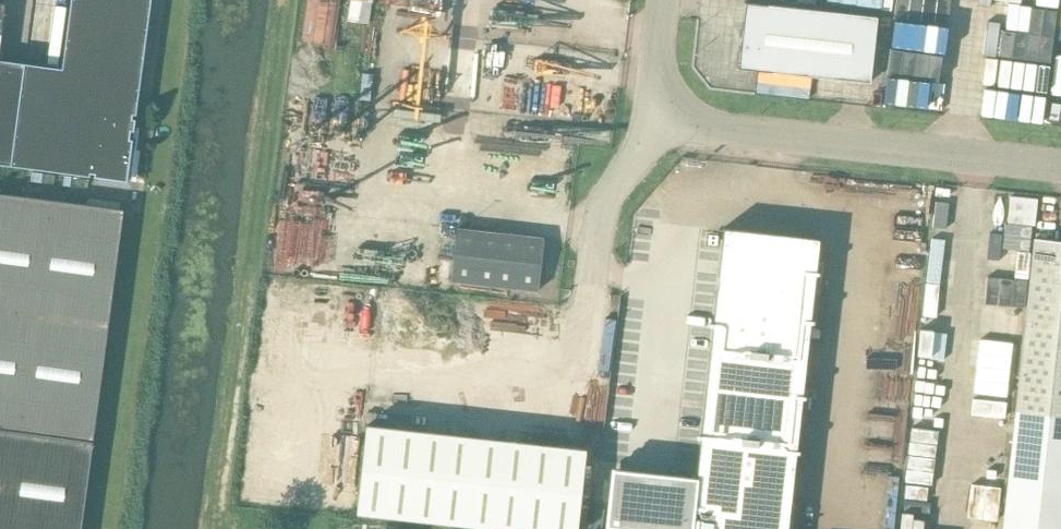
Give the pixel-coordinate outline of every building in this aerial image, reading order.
[(10,165),(11,165),(90,176),(91,172),(95,173),(95,176),(97,176),(128,180),(133,140),(130,139),(131,129),(134,130),(134,126),(135,119),(132,119),(133,114),(136,114),(151,0),(72,0),(63,68),(44,65),(24,63),(10,165)] [(586,0),(531,0),(527,41),(614,51),(618,4),(586,0)] [(870,82),(877,17),(746,3),(739,68),(870,82)] [(388,48),(303,38),(288,167),(373,177),(388,48)] [(10,165),(24,63),(0,59),(0,163),(10,165)] [(124,209),(0,193),(0,528),(81,528),(124,209)] [(457,228),(451,281),(538,290),(544,238),(457,228)] [(605,528),(787,528),(813,293),(817,260),(819,238),(723,228),(696,477),(671,474),(669,489),(610,483),(605,528)] [(1003,528),(1060,528),(1060,241),(1035,238),(1015,411),(1003,528)] [(362,512),(514,528),(577,528),(586,449),(366,425),(357,512),(362,512)]
